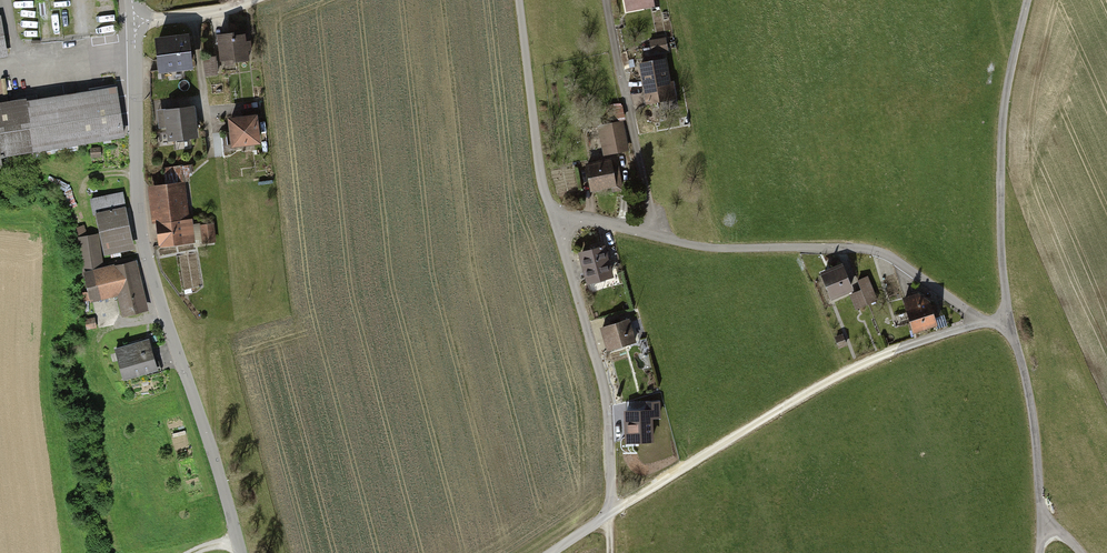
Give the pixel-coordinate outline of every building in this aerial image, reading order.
[(625,13),(659,7),(658,0),(623,0),(625,13)] [(188,35),(155,39),(159,75),(192,71),(189,45),(188,35)] [(233,35),(218,37),(221,63),(226,62),(226,66),(234,65),(234,64),(248,62),(247,51),(250,50),(250,43),(248,43),(246,43),(245,36),(234,37),(233,35)] [(666,38),(649,41),(651,54),(668,52),(666,38)] [(667,60),(638,65),(646,105),(676,100),(673,82),(671,82),(667,60)] [(0,106),(0,156),(124,138),(118,91),(26,104),(25,102),(0,106)] [(175,110),(158,111),(159,129),(167,128),(169,142),(198,139),(195,108),(175,110)] [(245,117),(228,119),(231,149),(261,146),(258,116),(245,117)] [(625,123),(598,128),(604,156),(630,151),(625,123)] [(610,162),(585,167),(591,195),(622,188),(618,167),(612,169),(610,162)] [(193,166),(163,169),(165,185),(190,182),(189,175),(192,175),(192,172),(194,172),(193,166)] [(185,184),(148,188),(152,225),(156,225),(158,249),(196,245),(193,220),(189,221),(185,184)] [(126,208),(96,214),(104,256),(134,250),(126,208)] [(213,224),(200,226),(203,245),(216,243),(213,224)] [(77,238),(83,274),(87,293),(84,294),(85,301),(89,300),(90,304),(118,298),(122,317),(147,311),(136,262),(114,267),(114,266),(105,268),(99,234),(77,238)] [(604,247),(578,255),(587,287),(614,279),(607,256),(604,247)] [(836,269),(821,275),(832,302),(853,294),(842,267),(836,269)] [(861,291),(849,296),(855,310),(877,301),(868,278),(858,282),(861,291)] [(919,295),(902,300),(913,335),(937,328),(934,320),(940,318),(938,311),(936,306),(930,307),(928,302),(919,295)] [(95,319),(85,320),(87,330),(96,328),(95,319)] [(631,322),(600,331),(607,354),(638,345),(631,322)] [(136,344),(114,350),(123,381),(147,375),(147,376),(161,372),(157,358),(154,359),(148,341),(136,344)] [(651,405),(624,406),(626,437),(626,440),(653,439),(651,405)]
